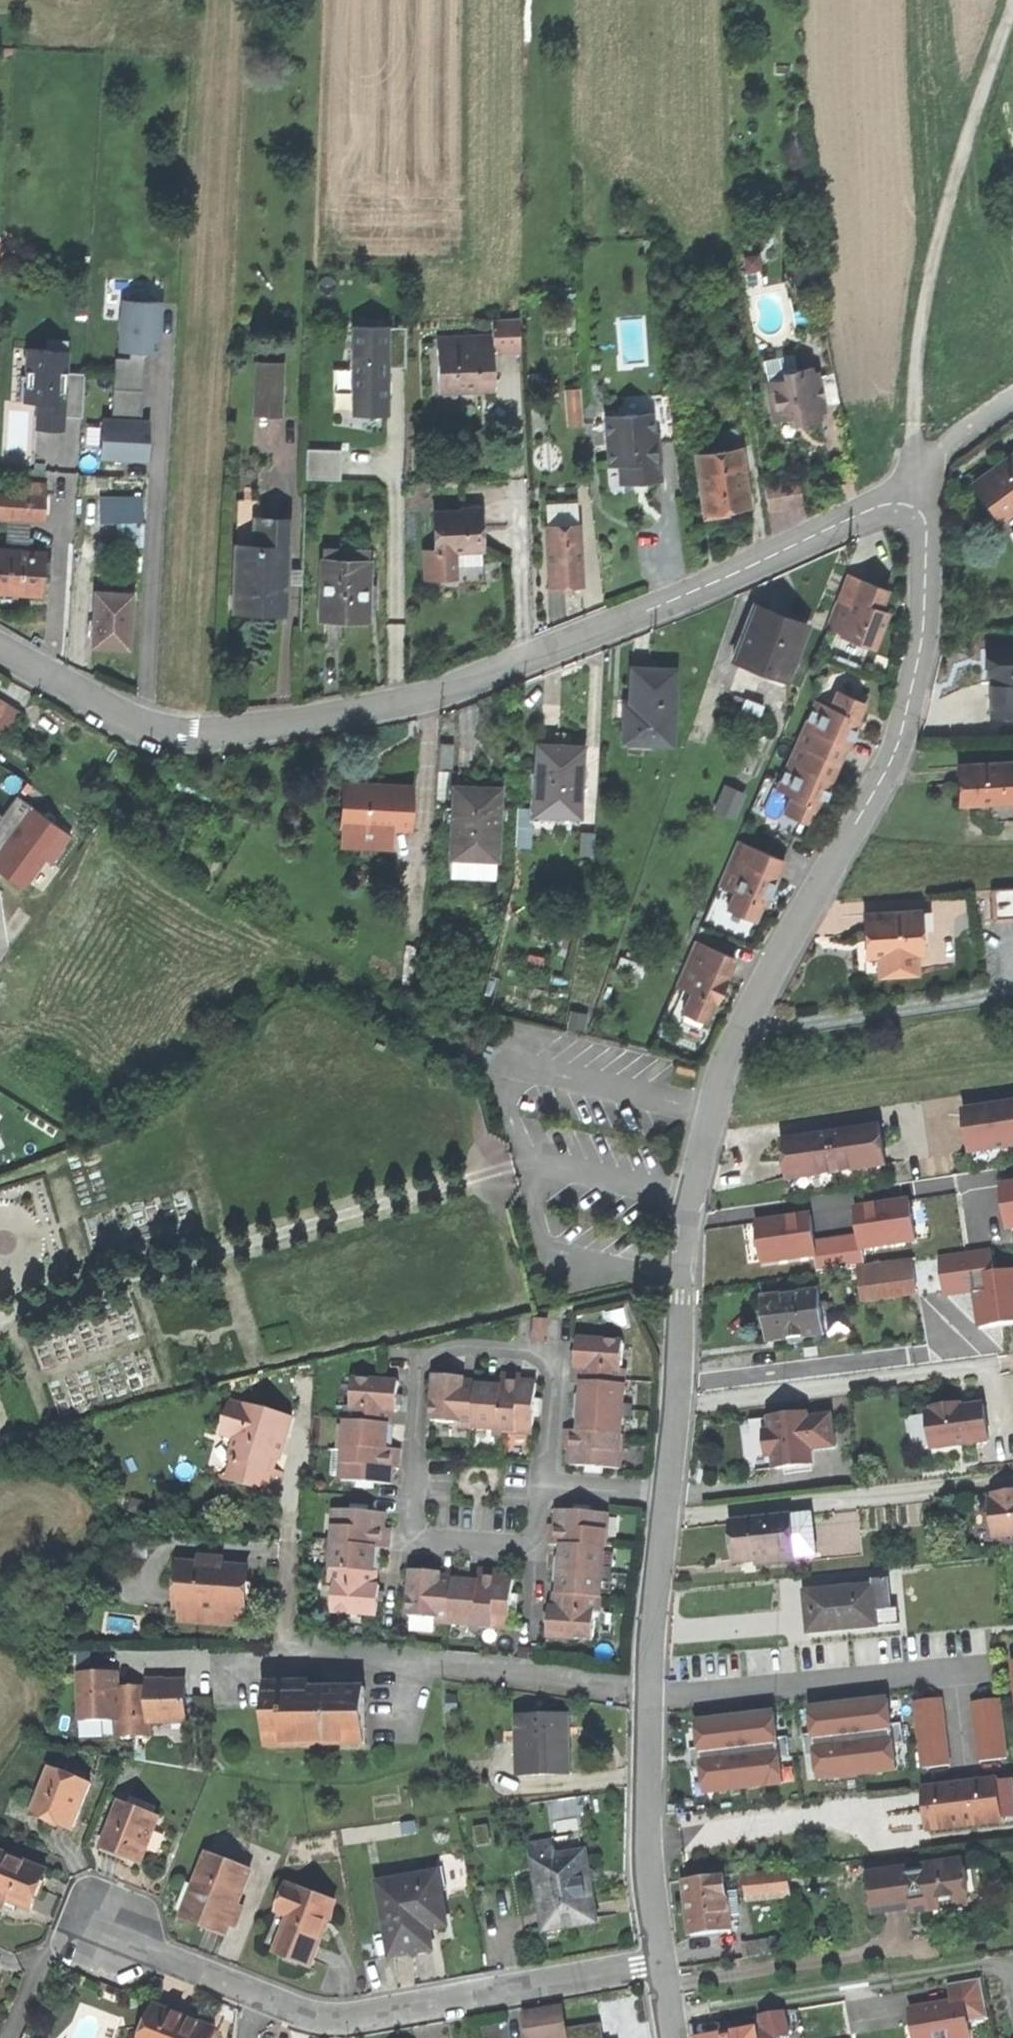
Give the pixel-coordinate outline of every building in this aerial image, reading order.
[(151,353),(158,353),(159,328),(161,303),(122,300),(121,316),(118,315),(117,335),(120,335),(119,351),(131,351),(151,353)] [(492,336),(492,352),(520,351),(519,319),(492,319),(492,336)] [(388,368),(388,328),(388,326),(352,326),(352,415),(388,415),(388,384),(388,368)] [(388,328),(388,368),(405,368),(405,328),(388,328)] [(487,352),(492,352),(492,336),(437,337),(439,386),(477,385),(477,390),(493,390),(493,359),(487,359),(487,352)] [(38,402),(63,404),(64,372),(67,372),(68,340),(47,339),(47,349),(27,348),(26,376),(22,375),(21,402),(38,402)] [(780,372),(796,369),(793,355),(764,360),(768,381),(781,378),(780,372)] [(131,359),(115,358),(112,420),(141,421),(144,359),(131,359)] [(282,363),(255,362),(253,416),(280,417),(282,363)] [(823,405),(819,383),(813,380),(811,366),(796,369),(780,372),(781,378),(768,381),(769,392),(768,395),(770,409),(783,418),(786,417),(790,417),(791,425),(821,418),(819,406),(823,405)] [(64,372),(63,404),(62,416),(63,416),(83,417),(85,373),(67,372),(64,372)] [(819,383),(823,405),(838,402),(833,373),(818,376),(819,383)] [(567,426),(582,424),(580,390),(565,391),(567,426)] [(617,398),(619,416),(649,413),(651,433),(655,433),(657,448),(672,447),(668,394),(617,398)] [(63,404),(38,402),(37,428),(52,429),(63,430),(63,416),(62,416),(63,404)] [(659,480),(657,448),(655,433),(651,433),(649,413),(619,416),(605,417),(609,464),(619,463),(621,483),(640,481),(659,480)] [(112,420),(102,419),(100,458),(117,458),(131,459),(146,460),(147,442),(148,422),(141,421),(112,420)] [(695,440),(697,455),(720,452),(718,437),(695,440)] [(720,452),(697,455),(701,486),(703,501),(705,517),(727,514),(727,509),(749,506),(745,477),(741,449),(720,452)] [(341,450),(307,450),(307,479),(341,480),(341,450)] [(972,484),(985,501),(999,521),(1012,510),(1012,455),(972,484)] [(799,479),(785,481),(789,508),(803,506),(799,479)] [(785,481),(764,484),(768,511),(789,508),(785,481)] [(15,483),(15,493),(46,496),(47,485),(15,483)] [(696,501),(703,501),(701,486),(694,487),(696,501)] [(44,515),(46,496),(15,493),(0,492),(0,513),(44,515)] [(234,546),(236,546),(256,547),(257,519),(258,499),(235,498),(234,546)] [(100,525),(141,525),(141,500),(100,500),(100,525)] [(546,506),(547,527),(577,525),(577,504),(546,506)] [(441,578),(455,577),(454,552),(461,552),(481,551),(481,547),(480,511),(434,513),(435,551),(423,551),(424,578),(441,578)] [(0,513),(0,518),(9,519),(8,536),(29,537),(30,520),(44,521),(44,515),(0,513)] [(256,547),(236,546),(234,610),(263,610),(284,611),(286,520),(257,519),(256,547)] [(577,525),(547,527),(544,527),(547,586),(564,585),(582,585),(580,525),(577,525)] [(7,549),(28,551),(29,537),(8,536),(7,549)] [(43,551),(28,551),(7,549),(0,549),(0,592),(16,593),(41,595),(43,551)] [(322,550),(322,561),(368,563),(369,551),(322,550)] [(482,564),(481,551),(461,552),(462,565),(482,564)] [(368,563),(322,561),(320,618),(340,620),(367,619),(367,606),(368,585),(368,563)] [(847,575),(836,602),(851,608),(862,581),(847,575)] [(840,635),(874,649),(887,618),(889,613),(881,610),(888,591),(862,581),(851,608),(836,602),(826,627),(841,633),(840,635)] [(368,585),(367,606),(375,607),(376,585),(368,585)] [(93,647),(129,649),(133,595),(96,592),(94,619),(93,647)] [(785,680),(807,626),(783,617),(754,606),(733,659),(785,680)] [(1012,715),(1012,648),(985,648),(986,660),(987,675),(990,675),(991,715),(1012,715)] [(624,742),(671,744),(674,671),(654,670),(632,669),(630,706),(626,706),(624,742)] [(817,703),(798,745),(838,764),(845,747),(848,749),(857,728),(853,727),(855,723),(864,703),(837,691),(830,708),(817,703)] [(0,701),(0,731),(5,734),(19,712),(0,701)] [(564,746),(537,745),(536,772),(540,773),(538,814),(579,816),(582,747),(564,746)] [(820,805),(822,801),(825,802),(834,782),(830,781),(838,764),(798,745),(778,790),(791,796),(783,812),(811,825),(820,805)] [(959,766),(959,774),(961,804),(990,803),(1012,802),(1012,763),(959,766)] [(408,829),(411,787),(375,785),(375,788),(369,788),(344,786),(340,846),(364,848),(365,827),(386,828),(408,829)] [(745,795),(725,786),(715,810),(734,819),(745,795)] [(451,857),(496,859),(499,789),(479,788),(455,787),(454,808),(451,857)] [(32,807),(16,796),(1,815),(0,817),(0,850),(32,807)] [(990,803),(991,821),(996,822),(1012,821),(1012,802),(990,803)] [(32,807),(0,850),(0,871),(23,887),(44,858),(50,862),(70,835),(32,807)] [(450,877),(451,857),(454,808),(443,807),(439,876),(450,877)] [(385,849),(386,828),(365,827),(364,848),(385,849)] [(595,833),(580,833),(579,855),(594,856),(595,833)] [(727,909),(754,920),(763,899),(764,897),(768,898),(784,861),(737,841),(718,885),(735,892),(727,909)] [(496,859),(451,857),(450,877),(495,879),(496,859)] [(1012,888),(993,889),(995,919),(1012,918),(1012,897),(1012,888)] [(863,914),(864,936),(870,935),(871,955),(879,955),(886,955),(887,974),(916,973),(914,952),(921,952),(920,931),(919,911),(863,914)] [(682,1012),(705,1022),(716,997),(717,994),(720,995),(735,958),(695,941),(676,985),(691,991),(682,1012)] [(616,970),(640,978),(644,965),(620,957),(616,970)] [(677,1069),(693,1073),(695,1063),(679,1060),(677,1069)] [(964,1112),(971,1153),(1012,1147),(1012,1104),(994,1107),(964,1112)] [(784,1141),(790,1180),(888,1165),(882,1126),(859,1129),(813,1136),(784,1141)] [(1002,1185),(1003,1197),(1008,1231),(1012,1230),(1012,1184),(1002,1185)] [(910,1202),(856,1209),(859,1238),(861,1249),(916,1241),(910,1202)] [(762,1263),(816,1256),(815,1244),(811,1216),(782,1220),(757,1224),(762,1263)] [(993,1246),(991,1227),(967,1229),(969,1248),(993,1246)] [(863,1268),(861,1249),(859,1238),(815,1244),(816,1256),(819,1274),(860,1268),(863,1268)] [(963,1296),(976,1294),(974,1277),(994,1274),(991,1250),(939,1257),(945,1298),(963,1296)] [(863,1268),(860,1268),(863,1298),(917,1290),(913,1261),(863,1268)] [(994,1274),(974,1277),(976,1294),(981,1327),(1012,1323),(1012,1271),(994,1274)] [(825,1333),(819,1291),(764,1298),(766,1316),(769,1341),(825,1333)] [(532,1338),(546,1339),(547,1308),(532,1312),(532,1338)] [(578,1383),(583,1383),(626,1385),(627,1370),(622,1370),(624,1341),(577,1338),(576,1356),(575,1368),(579,1368),(578,1383)] [(431,1421),(458,1423),(458,1427),(532,1433),(535,1404),(536,1384),(521,1383),(521,1375),(501,1374),(500,1383),(495,1383),(462,1380),(462,1378),(451,1377),(434,1375),(431,1421)] [(364,1483),(390,1484),(391,1468),(399,1469),(400,1450),(390,1449),(391,1441),(393,1411),(396,1411),(397,1400),(398,1382),(353,1379),(351,1407),(346,1407),(341,1481),(364,1483)] [(619,1469),(626,1385),(583,1383),(582,1390),(582,1393),(577,1396),(575,1417),(579,1422),(579,1427),(578,1432),(565,1431),(564,1449),(571,1450),(570,1465),(590,1466),(619,1469)] [(224,1479),(274,1494),(280,1473),(275,1472),(268,1470),(272,1457),(279,1459),(283,1445),(291,1418),(245,1405),(244,1407),(229,1403),(220,1434),(235,1439),(224,1479)] [(932,1413),(927,1413),(932,1447),(932,1449),(989,1441),(984,1405),(965,1408),(961,1409),(961,1404),(932,1408),(932,1413)] [(932,1447),(927,1413),(906,1416),(911,1450),(932,1447)] [(807,1417),(811,1448),(838,1445),(835,1414),(807,1417)] [(811,1448),(807,1417),(807,1415),(769,1419),(770,1430),(764,1431),(767,1457),(773,1456),(774,1470),(782,1469),(795,1467),(812,1466),(811,1448)] [(756,1471),(774,1470),(773,1456),(767,1457),(764,1431),(770,1430),(769,1419),(750,1420),(751,1433),(745,1434),(748,1458),(755,1457),(756,1471)] [(275,1472),(279,1459),(272,1457),(268,1470),(275,1472)] [(1011,1492),(993,1494),(994,1501),(989,1501),(994,1537),(1012,1535),(1012,1491),(1011,1492)] [(379,1557),(379,1548),(389,1549),(390,1529),(382,1529),(383,1515),(361,1513),(335,1511),(329,1584),(334,1584),(332,1612),(377,1615),(379,1588),(376,1588),(377,1581),(379,1557)] [(555,1580),(559,1584),(559,1589),(559,1594),(555,1593),(554,1608),(549,1608),(549,1621),(548,1637),(594,1640),(595,1612),(601,1612),(607,1514),(580,1512),(557,1511),(556,1526),(548,1526),(547,1544),(561,1545),(561,1551),(561,1555),(556,1559),(555,1580)] [(793,1549),(793,1556),(815,1554),(811,1516),(790,1518),(793,1549)] [(763,1552),(793,1549),(790,1518),(732,1524),(735,1562),(757,1560),(764,1559),(763,1552)] [(764,1559),(793,1556),(793,1549),(763,1552),(764,1559)] [(794,1563),(793,1556),(764,1559),(764,1566),(794,1563)] [(240,1615),(243,1615),(245,1592),(247,1569),(210,1566),(200,1565),(180,1564),(176,1610),(179,1610),(240,1615)] [(511,1594),(512,1579),(498,1578),(498,1571),(479,1569),(478,1579),(468,1578),(441,1576),(441,1573),(427,1572),(411,1571),(408,1616),(436,1618),(435,1622),(509,1627),(510,1613),(511,1594)] [(809,1632),(893,1623),(889,1582),(871,1584),(870,1579),(825,1584),(826,1590),(804,1592),(806,1607),(809,1632)] [(518,1595),(511,1594),(510,1613),(517,1614),(518,1604),(518,1595)] [(239,1628),(240,1615),(179,1610),(178,1623),(239,1628)] [(78,1719),(116,1719),(116,1689),(115,1681),(115,1674),(77,1675),(78,1719)] [(149,1688),(150,1722),(186,1722),(186,1700),(185,1682),(147,1683),(147,1688),(149,1688)] [(266,1748),(367,1747),(366,1690),(337,1690),(311,1691),(311,1684),(265,1686),(266,1737),(266,1748)] [(150,1735),(150,1722),(149,1688),(147,1688),(116,1689),(116,1719),(116,1736),(145,1735),(150,1735)] [(942,1700),(914,1703),(922,1769),(950,1766),(942,1700)] [(848,1705),(811,1710),(813,1734),(815,1754),(818,1779),(896,1771),(893,1745),(891,1726),(888,1701),(848,1705)] [(1000,1701),(973,1704),(979,1762),(1006,1759),(1000,1701)] [(736,1719),(697,1723),(700,1749),(702,1768),(705,1793),(783,1784),(780,1759),(778,1740),(775,1714),(736,1719)] [(518,1774),(570,1772),(569,1745),(568,1727),(568,1716),(516,1718),(517,1731),(518,1774)] [(902,1724),(891,1726),(893,1745),(904,1744),(902,1724)] [(813,1734),(802,1736),(805,1755),(815,1754),(813,1734)] [(788,1738),(778,1740),(780,1759),(790,1757),(788,1738)] [(692,1769),(702,1768),(700,1749),(690,1750),(692,1769)] [(32,1814),(73,1830),(91,1784),(50,1769),(32,1814)] [(997,1781),(1001,1820),(1012,1819),(1012,1786),(1012,1779),(997,1781)] [(960,1825),(1001,1820),(997,1781),(923,1788),(927,1828),(960,1825)] [(128,1805),(120,1802),(101,1849),(123,1857),(141,1865),(157,1825),(160,1818),(128,1805)] [(587,1851),(542,1857),(546,1881),(536,1882),(540,1914),(542,1927),(543,1933),(597,1925),(596,1918),(591,1886),(589,1871),(587,1851)] [(32,1908),(38,1895),(47,1871),(0,1852),(0,1897),(1,1895),(32,1908)] [(252,1874),(208,1856),(199,1877),(182,1919),(208,1929),(227,1937),(252,1874)] [(907,1871),(870,1876),(874,1912),(912,1907),(912,1904),(930,1902),(931,1909),(967,1904),(962,1864),(924,1869),(924,1872),(908,1875),(907,1871)] [(746,1877),(749,1899),(765,1897),(765,1894),(806,1889),(803,1869),(746,1877)] [(437,1874),(378,1885),(387,1934),(392,1957),(414,1953),(432,1949),(428,1930),(446,1926),(437,1874)] [(691,1936),(730,1931),(729,1922),(738,1921),(737,1913),(729,1914),(727,1900),(735,1899),(734,1890),(727,1891),(725,1877),(685,1881),(687,1903),(688,1913),(691,1936)] [(334,1905),(286,1886),(275,1913),(288,1918),(274,1954),(309,1968),(313,1959),(325,1927),(328,1921),(334,1905)] [(921,1910),(931,1909),(930,1902),(912,1904),(912,1907),(913,1911),(921,1910)] [(678,1914),(688,1913),(687,1903),(677,1904),(678,1909),(678,1914)] [(747,1958),(778,1953),(775,1938),(745,1942),(747,1958)] [(991,2017),(986,1976),(951,1980),(953,1997),(907,2003),(912,2037),(979,2037),(982,2037),(979,2018),(991,2017)] [(215,2030),(188,2019),(156,2006),(143,2037),(212,2037),(215,2030)] [(566,2030),(562,2008),(548,2010),(526,2014),(529,2037),(567,2037),(566,2030)] [(757,2037),(777,2037),(788,2036),(784,2011),(762,2015),(764,2029),(756,2030),(757,2037)] [(566,2030),(567,2037),(603,2037),(601,2024),(566,2030)]
